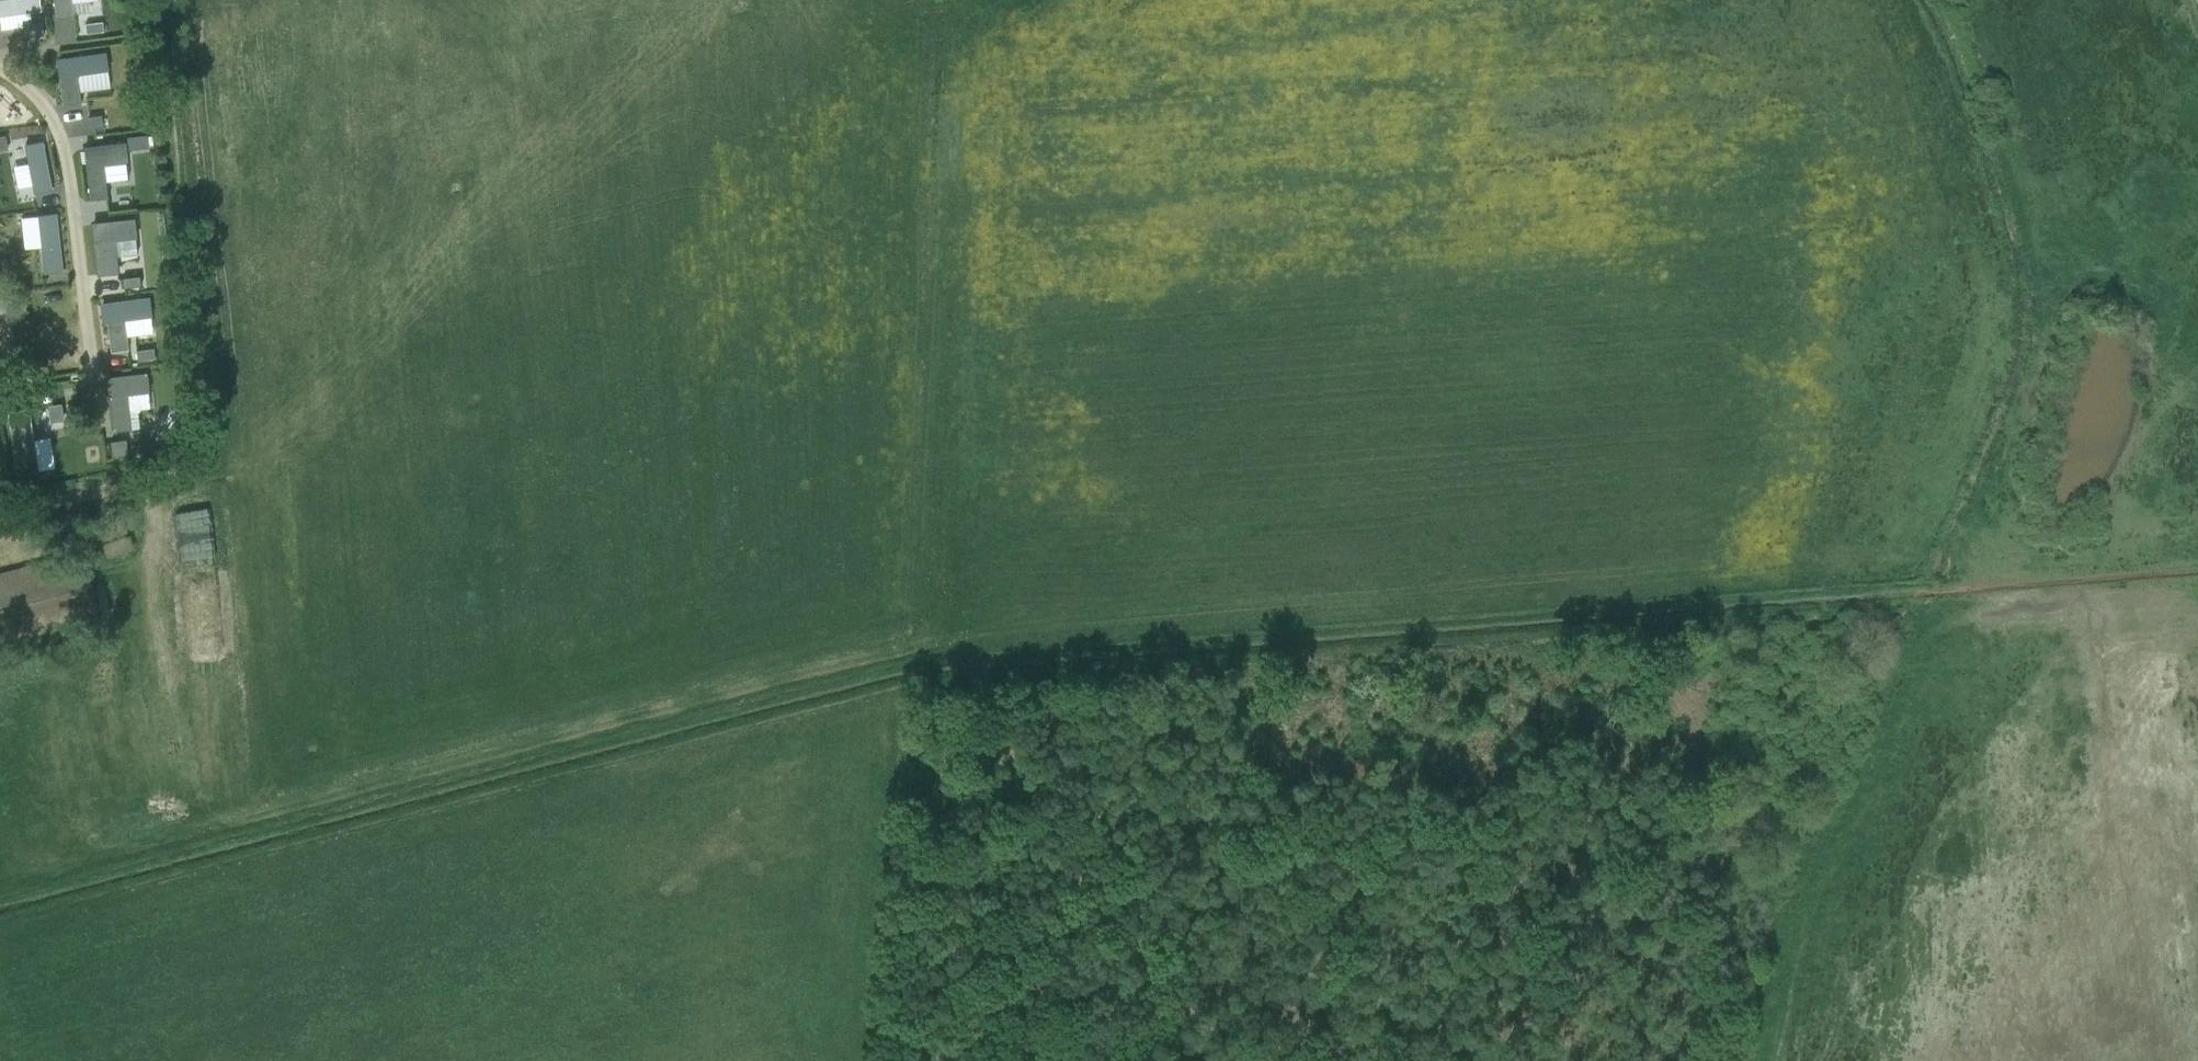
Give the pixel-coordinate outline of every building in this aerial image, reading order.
[(39,10),(38,0),(0,0),(0,16),(39,10)] [(56,17),(73,15),(71,0),(54,0),(56,17)] [(41,22),(28,24),(30,38),(43,36),(41,22)] [(102,23),(85,25),(86,34),(103,32),(102,23)] [(105,54),(57,60),(64,106),(81,104),(80,93),(110,89),(108,71),(105,54)] [(101,116),(88,118),(89,128),(102,127),(101,116)] [(145,136),(128,138),(130,150),(147,148),(145,136)] [(42,143),(25,146),(34,193),(52,190),(42,143)] [(124,143),(84,148),(90,201),(108,199),(104,165),(127,162),(124,143)] [(56,215),(38,216),(45,273),(63,271),(56,215)] [(134,220),(93,225),(98,275),(117,273),(114,240),(136,237),(134,220)] [(140,277),(122,279),(123,289),(141,287),(140,277)] [(148,299),(102,305),(104,323),(107,322),(111,353),(128,350),(124,320),(151,317),(148,299)] [(153,349),(136,351),(137,361),(154,359),(153,349)] [(146,374),(107,379),(113,432),(128,431),(126,419),(130,419),(127,395),(148,392),(146,374)] [(60,406),(49,407),(51,422),(63,420),(60,406)] [(28,410),(8,414),(18,474),(38,471),(28,410)] [(126,440),(111,441),(112,454),(128,452),(126,440)] [(99,619),(88,575),(83,554),(0,574),(0,643),(99,619)]
